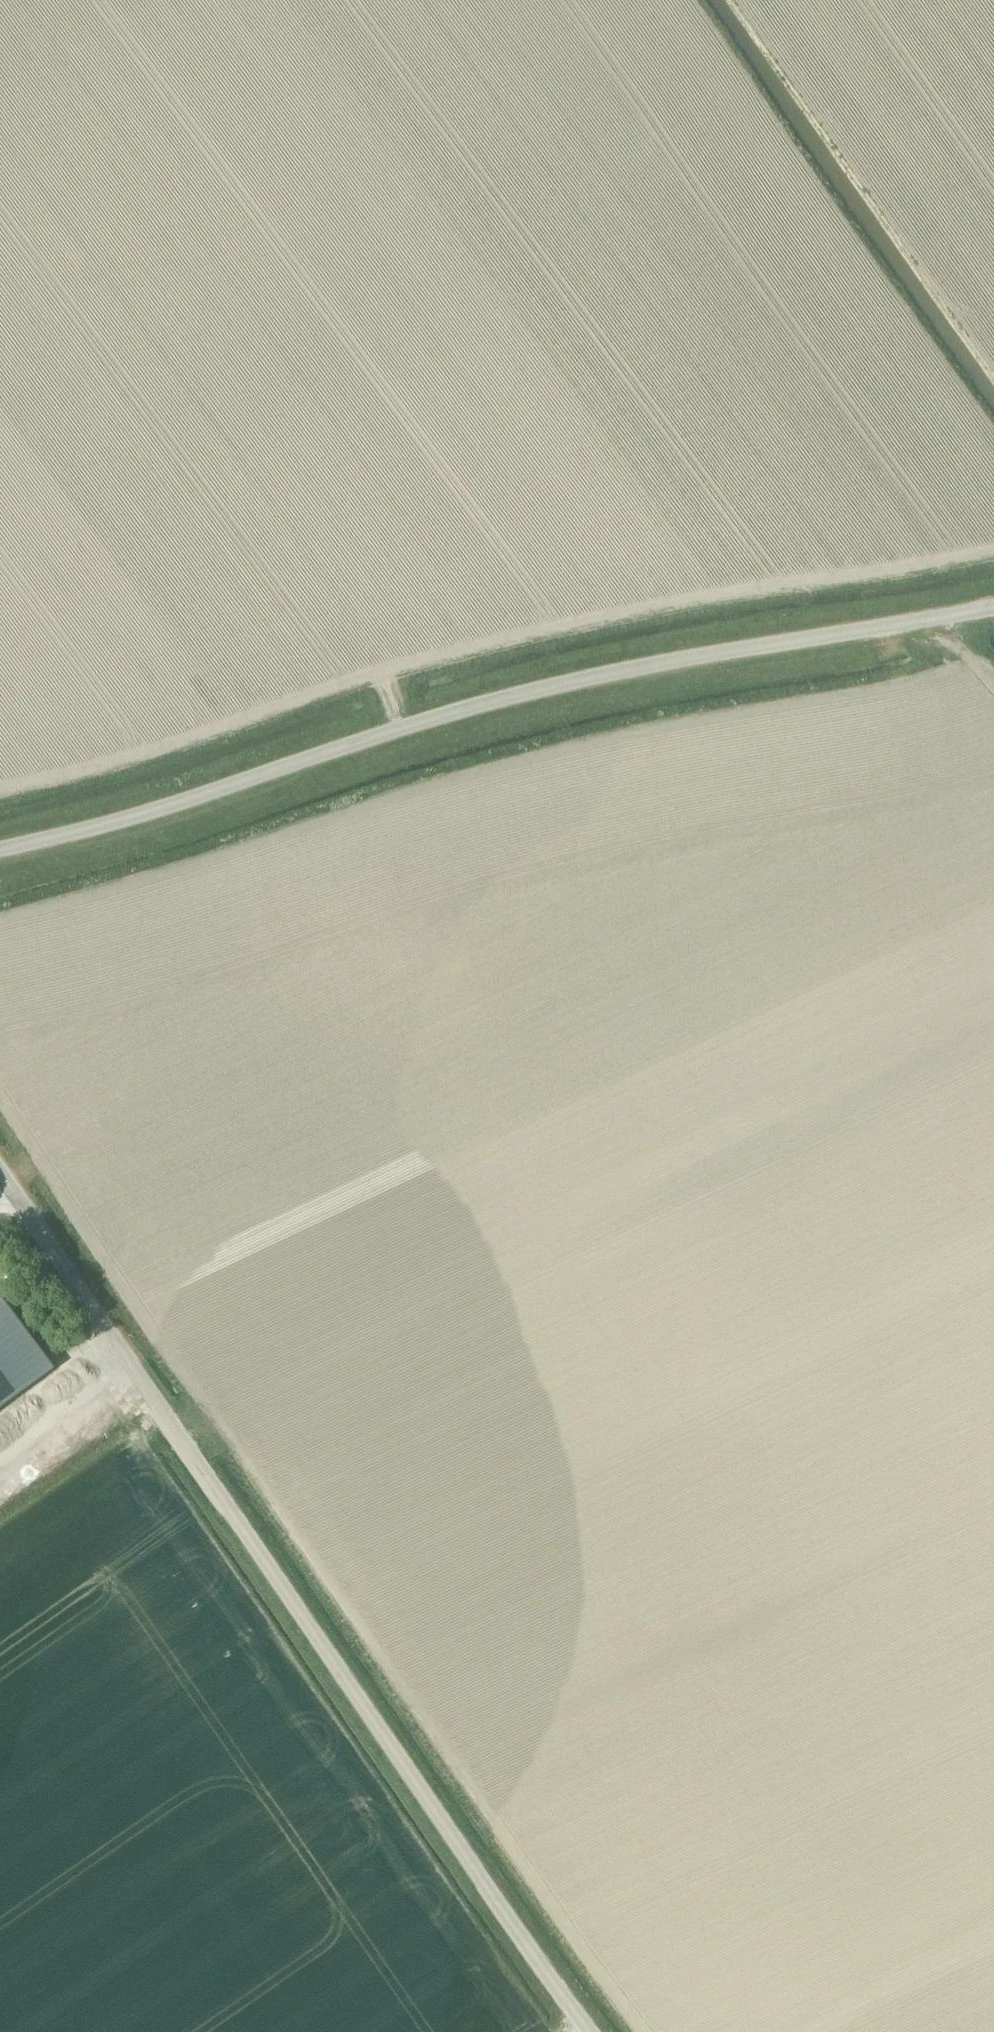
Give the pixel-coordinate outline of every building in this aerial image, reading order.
[(53,1370),(1,1299),(0,1300),(0,1409),(53,1370)]
